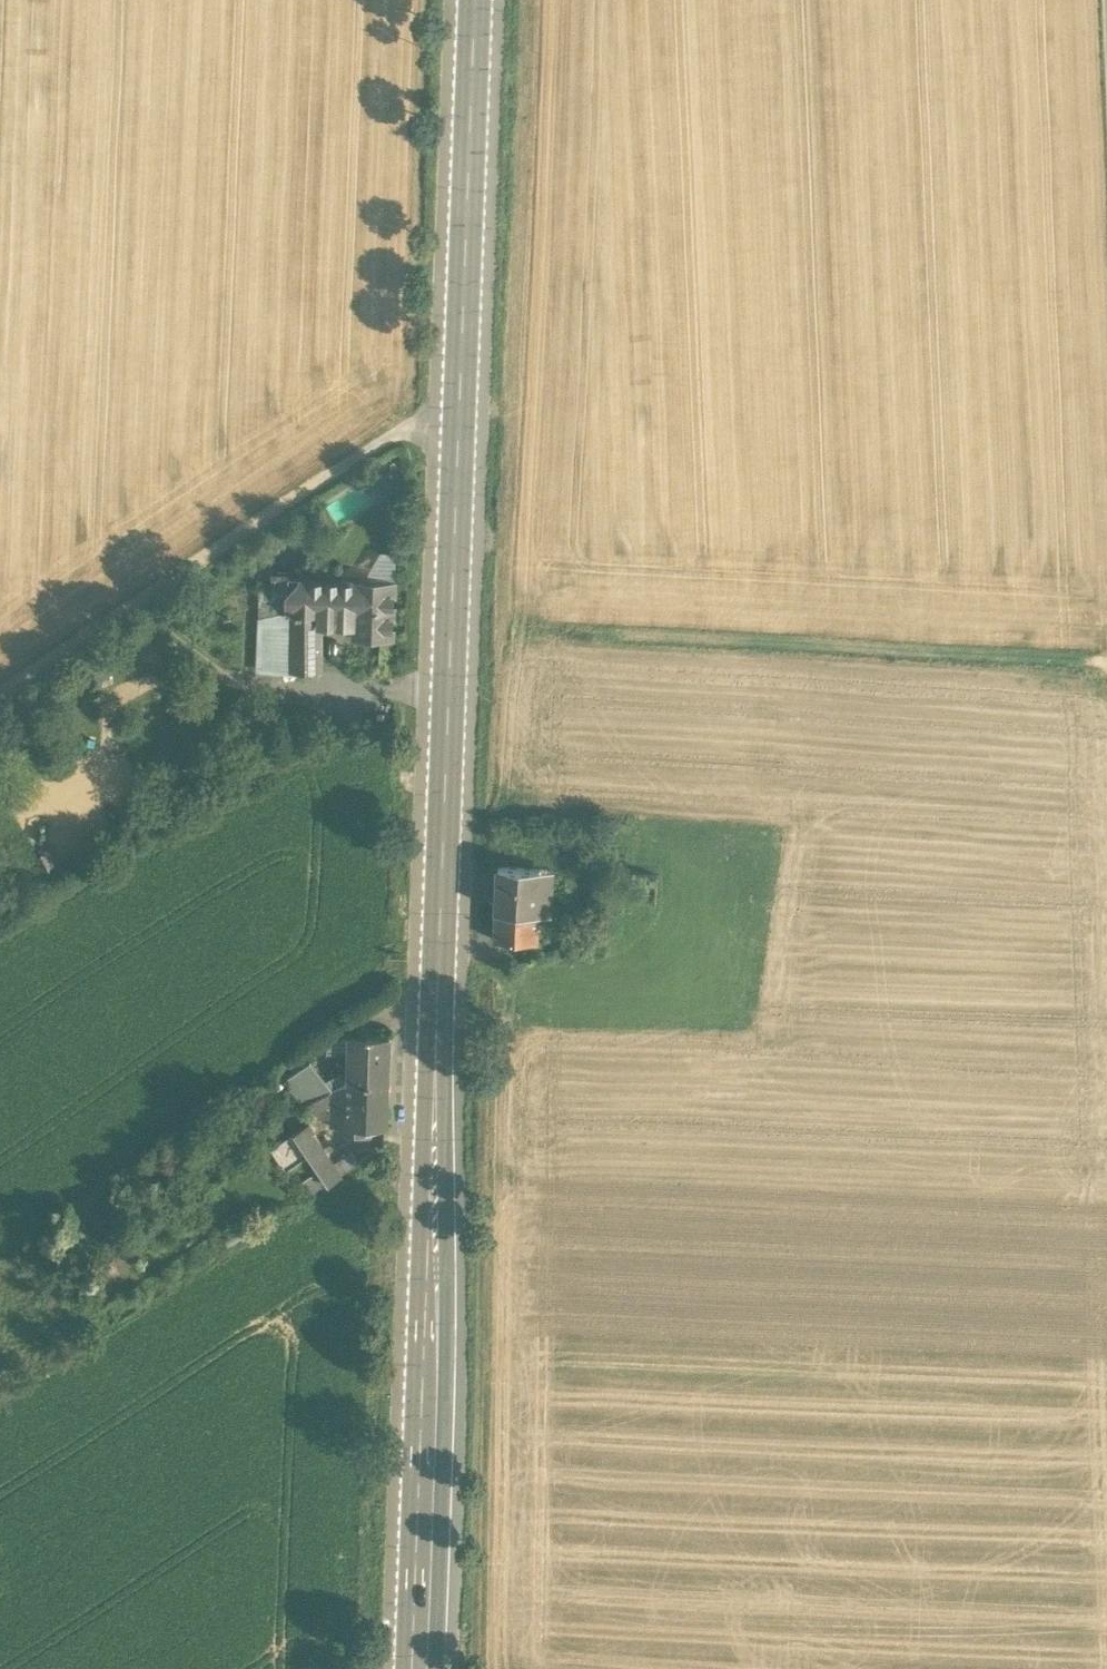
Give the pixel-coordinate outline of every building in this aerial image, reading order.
[(354,583),(292,581),(293,621),(319,621),(353,621),(354,583)] [(394,584),(354,583),(353,621),(353,634),(379,635),(392,635),(394,584)] [(319,673),(319,621),(293,621),(246,622),(245,673),(319,673)] [(390,674),(392,635),(379,635),(378,674),(390,674)] [(540,867),(498,865),(495,939),(536,941),(538,907),(540,867)] [(559,868),(540,867),(538,907),(557,908),(559,868)] [(327,1051),(337,1052),(349,1052),(350,1034),(341,1033),(327,1043),(327,1051)] [(367,1034),(350,1034),(349,1052),(337,1052),(337,1064),(349,1065),(348,1080),(389,1080),(390,1035),(373,1034),(367,1033),(367,1034)] [(310,1061),(286,1078),(304,1102),(332,1088),(323,1076),(310,1061)] [(342,1069),(323,1076),(332,1088),(348,1080),(342,1069)] [(389,1080),(348,1080),(332,1088),(331,1124),(355,1125),(355,1131),(365,1131),(365,1129),(380,1130),(381,1125),(387,1125),(389,1080)] [(316,1127),(310,1118),(294,1129),(310,1152),(320,1167),(333,1159),(326,1148),(331,1146),(326,1136),(320,1139),(314,1128),(316,1127)] [(294,1129),(270,1145),(286,1169),(310,1152),(294,1129)] [(351,1150),(334,1161),(341,1172),(358,1161),(351,1150)] [(333,1159),(320,1167),(329,1180),(340,1173),(341,1172),(334,1161),(333,1159)] [(320,1167),(304,1176),(313,1191),(329,1180),(320,1167)]
